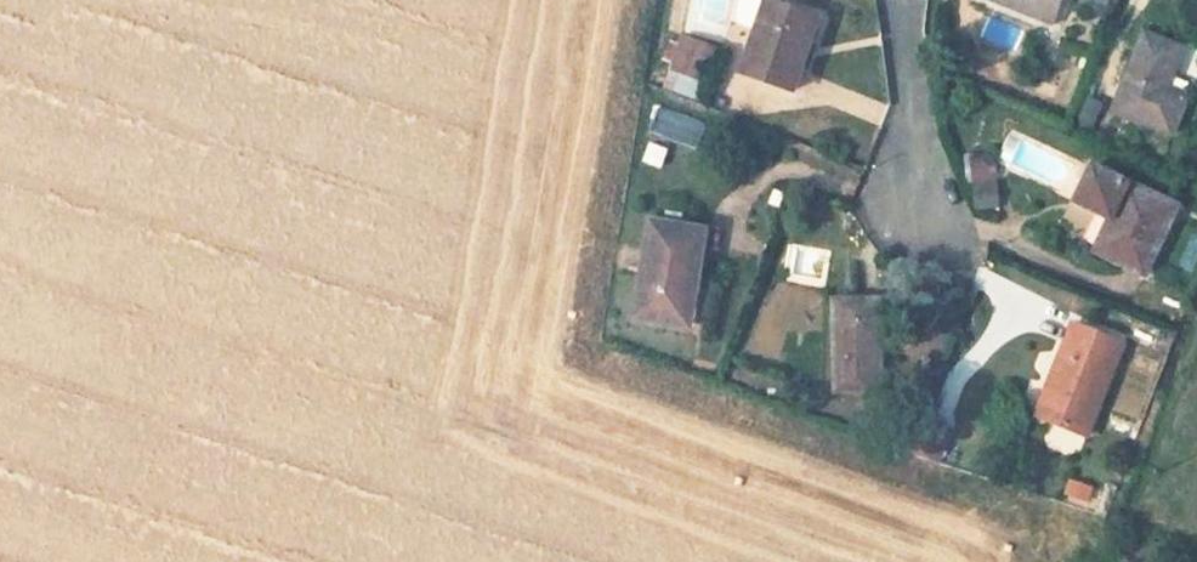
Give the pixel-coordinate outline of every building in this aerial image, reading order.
[(1053,27),(1064,0),(981,0),(981,1),(1053,27)] [(742,76),(794,95),(819,27),(768,7),(742,76)] [(1174,138),(1191,98),(1174,88),(1189,51),(1152,35),(1118,116),(1174,138)] [(714,67),(680,54),(673,72),(708,85),(714,67)] [(1080,125),(1096,130),(1105,101),(1089,96),(1080,125)] [(660,106),(651,132),(699,148),(708,122),(660,106)] [(651,143),(645,162),(665,168),(671,149),(651,143)] [(1003,207),(1000,157),(973,159),(977,209),(1003,207)] [(1149,284),(1178,213),(1127,190),(1098,261),(1149,284)] [(636,318),(683,328),(689,286),(699,287),(709,234),(650,224),(636,318)] [(840,311),(845,397),(885,396),(881,312),(840,311)] [(1085,443),(1124,355),(1073,334),(1051,387),(1057,391),(1043,425),(1085,443)] [(1105,483),(1073,471),(1063,499),(1095,511),(1105,483)]
